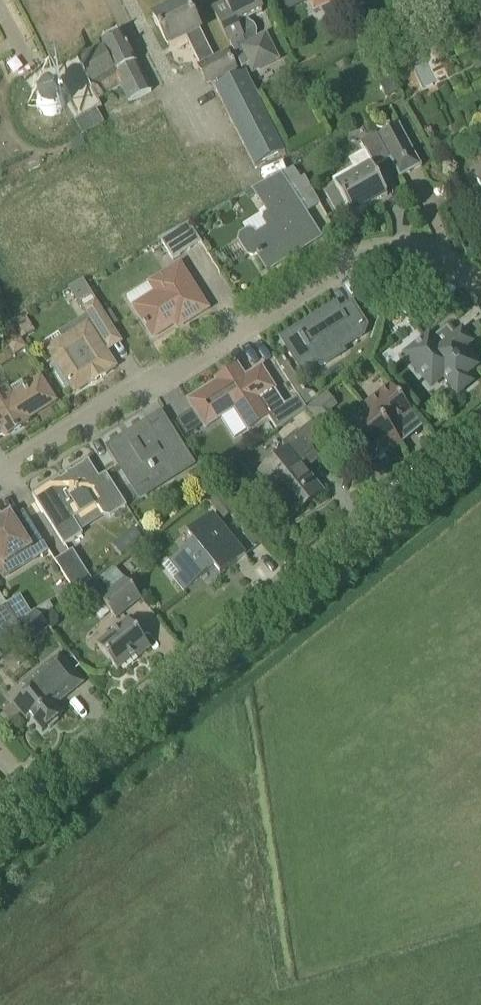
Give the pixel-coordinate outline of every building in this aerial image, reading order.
[(212,9),(221,27),(230,47),(242,69),(247,66),(249,65),(251,69),(264,62),(268,51),(262,39),(258,40),(257,38),(257,37),(256,35),(256,33),(256,31),(254,28),(253,26),(251,25),(250,23),(249,20),(263,13),(262,11),(256,0),(223,0),(225,3),(213,9),(212,9)] [(313,12),(337,1),(336,0),(308,0),(313,12)] [(214,60),(194,19),(185,1),(153,17),(168,47),(186,38),(200,67),(199,67),(207,84),(215,79),(219,87),(215,89),(254,167),(285,152),(245,73),(238,77),(234,70),(235,69),(227,53),(214,60)] [(101,47),(78,58),(98,98),(121,87),(129,102),(151,92),(122,33),(100,44),(101,47)] [(23,79),(22,81),(27,83),(38,96),(36,102),(37,108),(41,113),(47,116),(53,116),(59,113),(63,108),(64,102),(62,96),(66,102),(75,119),(88,112),(101,105),(98,98),(78,58),(58,68),(42,76),(40,74),(41,68),(39,68),(39,74),(28,82),(23,79)] [(391,81),(381,86),(388,99),(397,94),(391,81)] [(399,124),(377,136),(390,160),(399,178),(422,166),(399,124)] [(336,188),(326,194),(337,212),(346,207),(351,216),(387,196),(371,168),(373,167),(374,169),(375,168),(390,160),(377,136),(361,145),(365,151),(366,153),(351,161),(355,168),(359,175),(336,187),(335,188),(336,188)] [(241,237),(240,241),(249,255),(253,256),(257,253),(268,271),(288,258),(286,256),(293,252),(294,254),(320,238),(287,186),(293,183),(300,179),(294,168),(280,175),(251,190),(251,191),(254,190),(269,214),(266,216),(265,221),(269,228),(255,237),(253,233),(248,232),(241,237)] [(160,240),(173,260),(200,243),(201,245),(202,244),(189,223),(158,240),(158,241),(160,240)] [(153,338),(175,324),(183,319),(186,323),(208,309),(180,264),(149,284),(155,293),(133,307),(153,338)] [(83,281),(70,289),(84,310),(97,302),(83,281)] [(353,333),(357,340),(363,336),(367,326),(352,303),(340,310),(336,304),(315,317),(317,319),(310,324),(308,321),(281,338),(302,372),(318,362),(321,367),(344,353),(337,342),(353,333)] [(18,337),(33,333),(28,312),(13,316),(18,337)] [(69,349),(53,359),(74,393),(91,383),(92,384),(106,375),(105,374),(116,367),(107,353),(94,333),(92,330),(97,327),(97,326),(92,329),(88,323),(72,333),(63,339),(69,349)] [(406,355),(422,376),(431,387),(444,376),(458,393),(471,382),(466,376),(476,367),(463,351),(471,344),(462,333),(441,350),(429,336),(406,355)] [(269,416),(278,430),(306,409),(299,397),(285,405),(261,367),(245,378),(237,366),(215,380),(217,382),(188,401),(193,410),(203,426),(205,428),(234,409),(247,430),(269,416)] [(56,402),(41,378),(23,389),(26,393),(15,400),(7,388),(0,393),(0,433),(2,432),(5,437),(29,422),(27,420),(56,402)] [(351,422),(344,428),(348,433),(347,434),(356,444),(365,456),(371,463),(391,448),(394,451),(402,444),(391,430),(412,412),(390,385),(375,398),(363,407),(370,416),(356,427),(351,422)] [(193,410),(176,421),(186,437),(203,426),(193,410)] [(193,465),(171,431),(159,439),(148,422),(108,447),(136,490),(168,470),(173,477),(193,465)] [(269,424),(257,432),(262,439),(274,432),(269,424)] [(306,471),(306,470),(305,470),(298,462),(314,449),(298,430),(282,444),(287,450),(252,478),(253,479),(260,473),(277,494),(275,496),(276,497),(280,494),(296,514),(289,519),(290,520),(324,492),(323,491),(323,492),(306,471)] [(127,507),(106,474),(99,478),(88,460),(83,463),(84,464),(71,472),(71,471),(66,474),(67,476),(61,480),(60,478),(32,495),(64,546),(83,534),(74,519),(95,506),(101,515),(110,517),(127,507)] [(12,519),(10,516),(2,521),(0,517),(0,567),(15,557),(21,567),(48,550),(24,512),(12,519)] [(250,561),(237,546),(213,516),(187,537),(192,544),(171,561),(191,586),(215,567),(222,576),(244,557),(249,562),(250,561)] [(135,528),(126,536),(135,547),(144,540),(135,528)] [(73,550),(55,561),(75,593),(80,590),(84,587),(92,581),(73,550)] [(141,600),(124,579),(109,592),(100,599),(116,620),(141,600)] [(20,596),(6,605),(8,607),(18,624),(32,614),(20,596)] [(11,630),(18,624),(8,607),(1,611),(0,612),(0,639),(11,630)] [(18,624),(11,630),(19,640),(26,648),(49,629),(35,611),(32,614),(18,624)] [(150,648),(138,632),(128,621),(97,646),(105,655),(117,671),(137,655),(139,657),(150,648)] [(13,703),(14,705),(27,721),(30,718),(42,732),(62,716),(55,706),(83,683),(60,655),(22,685),(27,692),(13,703)]
